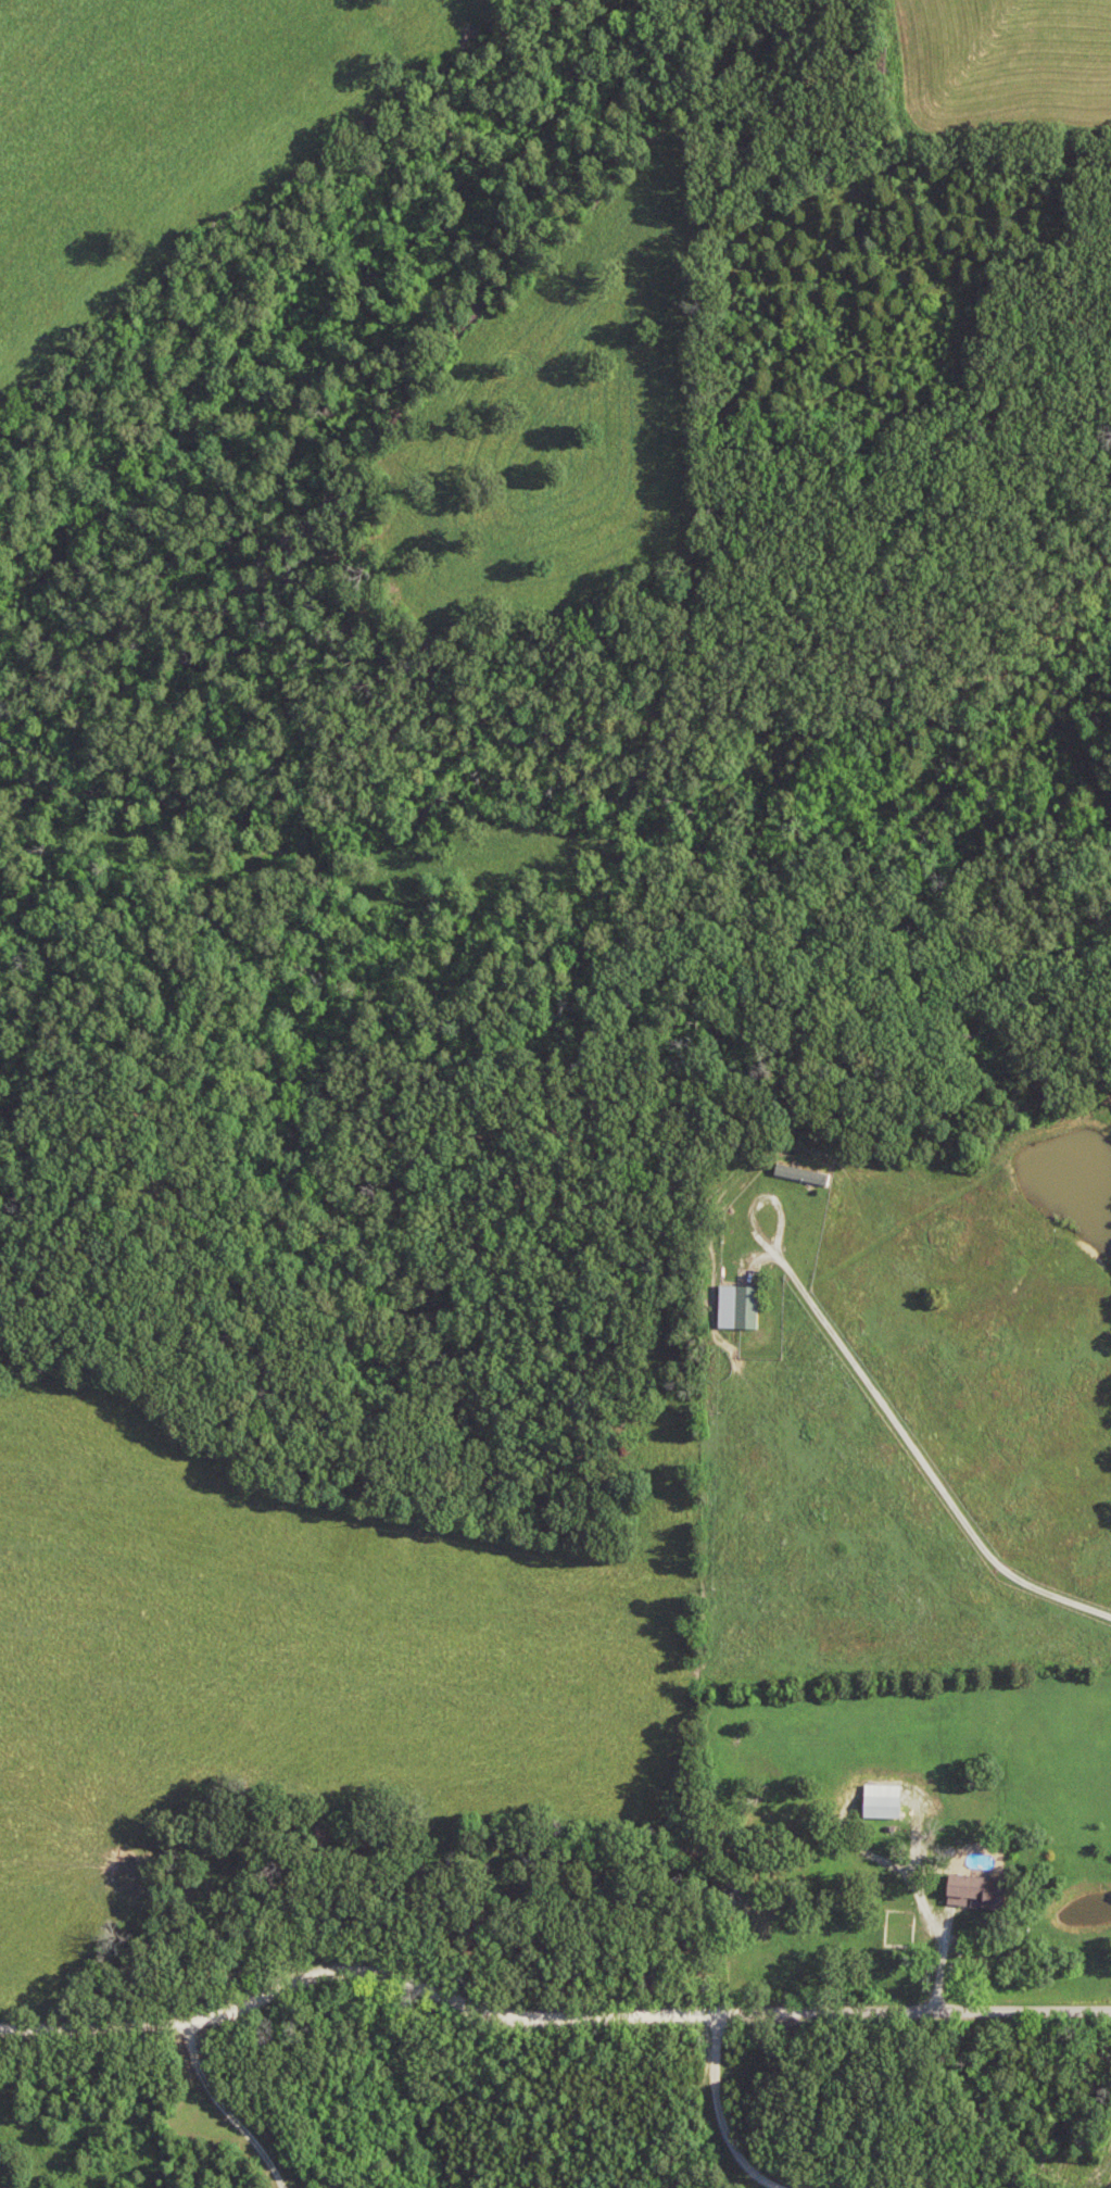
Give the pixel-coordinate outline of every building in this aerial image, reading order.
[(836,1174),(782,1164),(780,1175),(835,1184),(836,1174)] [(766,1288),(727,1286),(726,1328),(765,1329),(766,1288)] [(872,1817),(908,1817),(909,1785),(873,1784),(872,1817)] [(956,1903),(975,1905),(976,1897),(991,1898),(991,1894),(1015,1897),(1017,1880),(959,1873),(956,1903)]
